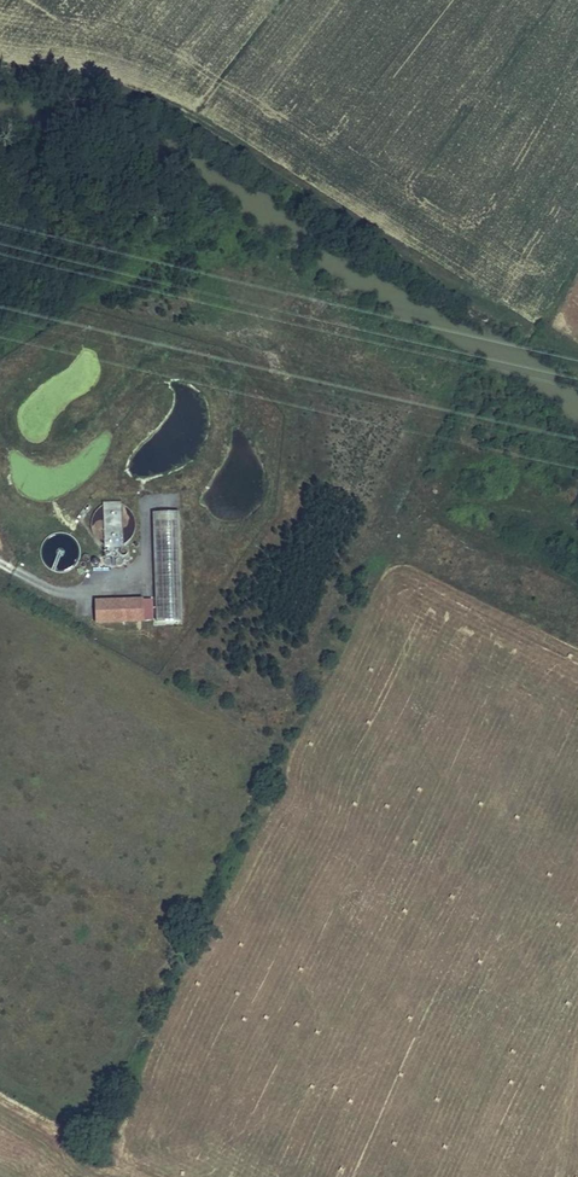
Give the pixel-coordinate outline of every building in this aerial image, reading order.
[(104,549),(122,549),(122,501),(104,501),(104,549)] [(180,619),(178,510),(153,511),(155,598),(143,598),(143,620),(180,619)] [(142,622),(142,596),(94,596),(94,622),(142,622)]
